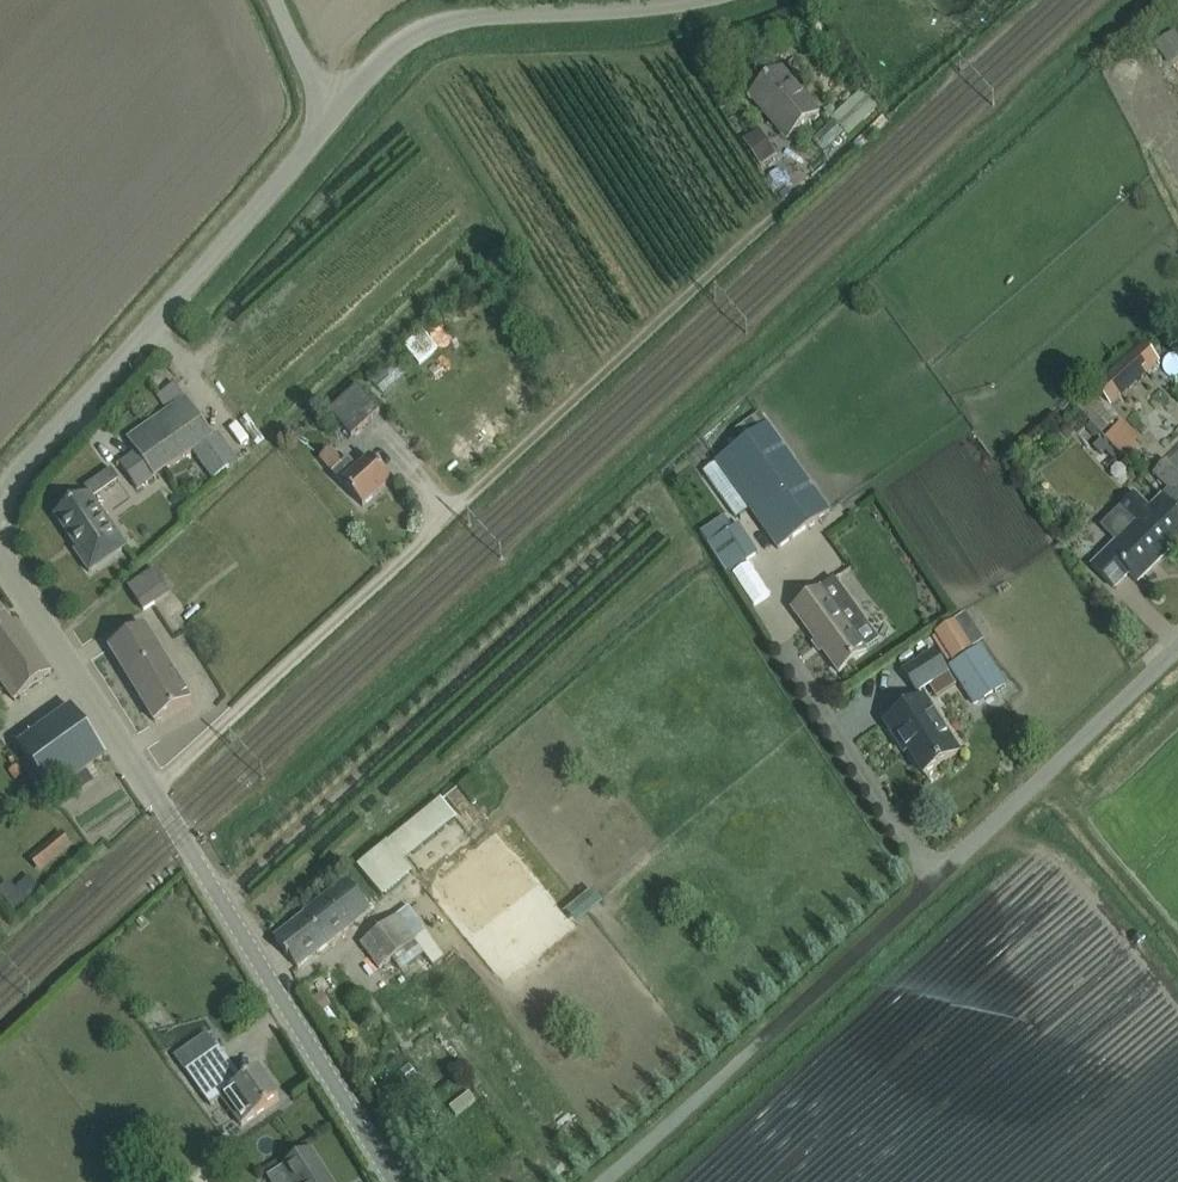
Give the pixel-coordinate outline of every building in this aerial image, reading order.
[(817,113),(796,87),(781,69),(749,95),(763,112),(767,109),(789,136),(817,113)] [(780,193),(796,182),(758,130),(742,141),(780,193)] [(1093,388),(1110,406),(1159,362),(1142,344),(1093,388)] [(140,370),(146,363),(141,358),(134,365),(140,370)] [(378,411),(356,387),(329,412),(351,436),(378,411)] [(213,437),(199,417),(186,398),(127,439),(154,478),(213,437)] [(1141,412),(1122,429),(1144,452),(1163,436),(1141,412)] [(778,549),(829,512),(767,425),(715,461),(778,549)] [(1101,438),(1094,446),(1101,454),(1105,450),(1109,446),(1101,438)] [(391,480),(375,463),(370,458),(357,470),(346,459),(342,463),(330,450),(319,460),(332,474),(362,507),(391,480)] [(1171,548),(1177,541),(1177,473),(1167,462),(1155,473),(1170,490),(1164,495),(1149,511),(1134,495),(1102,526),(1117,542),(1092,566),(1113,587),(1128,572),(1137,581),(1171,548)] [(126,549),(88,493),(50,519),(89,575),(126,549)] [(758,553),(738,524),(732,528),(725,518),(701,534),(727,574),(758,553)] [(170,592),(156,570),(130,588),(144,609),(170,592)] [(863,621),(833,579),(792,610),(838,673),(857,658),(867,651),(851,630),(863,621)] [(869,607),(882,626),(896,617),(882,597),(869,607)] [(14,700),(52,673),(15,623),(11,625),(0,610),(0,681),(14,700)] [(955,620),(934,633),(953,662),(973,649),(955,620)] [(145,627),(130,637),(110,649),(155,722),(190,700),(145,627)] [(916,691),(947,672),(934,652),(903,671),(916,691)] [(982,652),(954,672),(977,707),(1007,687),(982,652)] [(923,699),(905,710),(885,723),(898,743),(902,740),(924,775),(958,753),(923,699)] [(71,707),(52,721),(17,746),(52,795),(106,756),(71,707)] [(401,891),(433,865),(424,854),(477,811),(460,790),(375,860),(401,891)] [(15,911),(25,902),(14,889),(7,880),(0,886),(0,894),(15,911)] [(304,916),(294,924),(275,938),(286,954),(285,955),(287,958),(289,957),(298,968),(317,954),(371,912),(346,880),(303,914),(304,916)] [(389,893),(372,891),(370,910),(387,912),(389,893)] [(396,917),(379,929),(359,944),(378,969),(397,954),(415,942),(396,917)] [(194,1041),(208,1032),(198,1016),(183,1025),(194,1041)] [(442,1034),(420,1047),(443,1088),(466,1075),(442,1034)] [(209,1038),(178,1060),(186,1072),(210,1106),(221,1098),(242,1126),(278,1099),(257,1070),(242,1081),(230,1065),(219,1048),(217,1050),(209,1038)] [(290,1163),(267,1178),(270,1181),(331,1181),(311,1150),(290,1163)]
